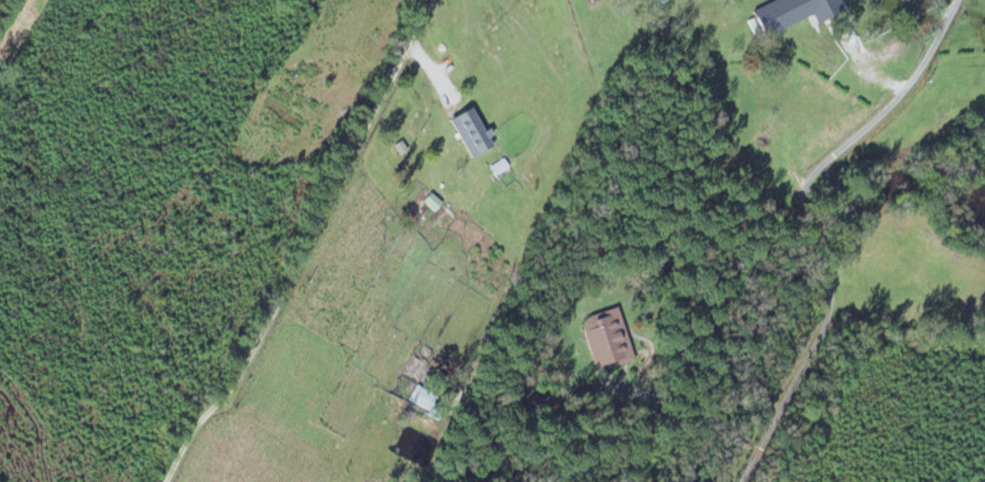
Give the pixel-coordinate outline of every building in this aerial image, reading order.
[(761,37),(813,15),(816,22),(846,8),(843,0),(772,0),(749,10),(761,37)] [(449,122),(465,150),(490,135),(473,107),(449,122)] [(423,199),(433,210),(440,204),(430,193),(423,199)] [(593,369),(631,358),(616,307),(579,318),(593,369)] [(437,417),(441,410),(431,404),(436,395),(415,383),(406,399),(437,417)]
